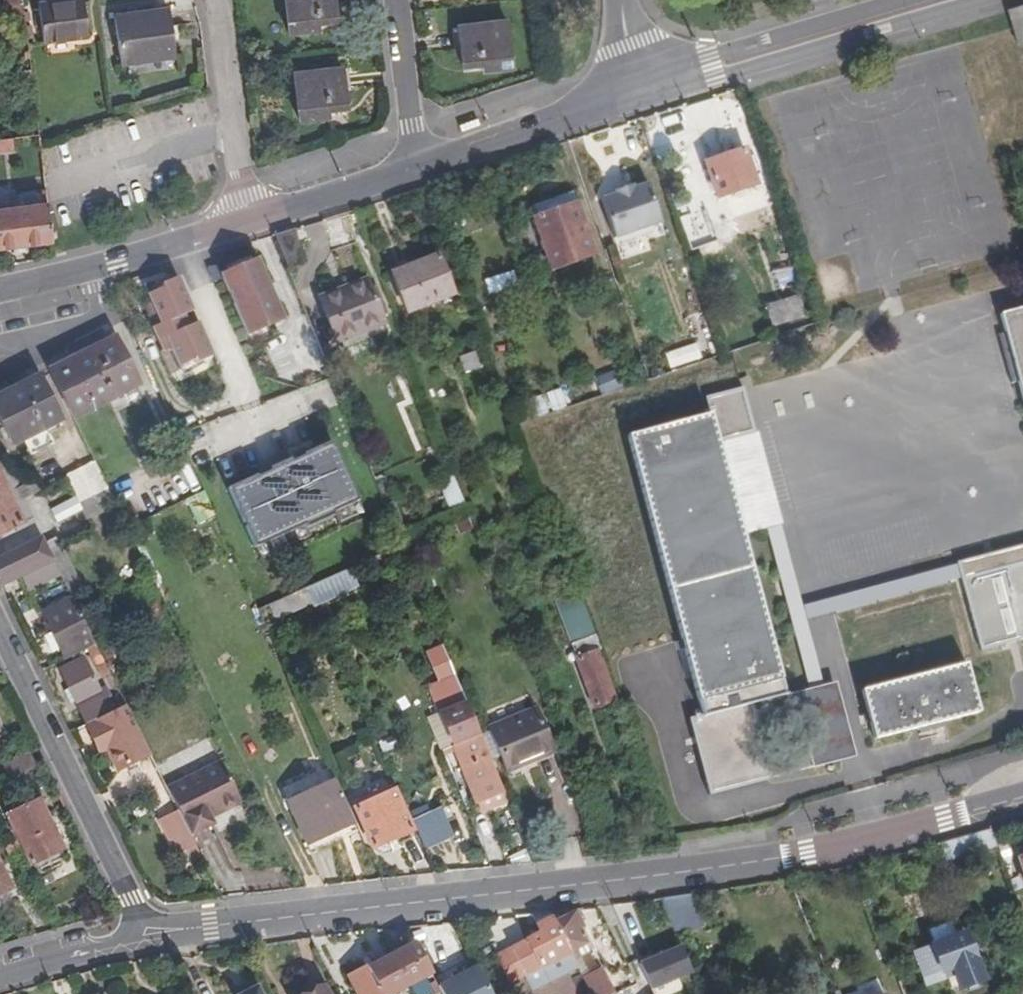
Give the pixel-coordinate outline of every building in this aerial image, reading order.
[(90,39),(85,0),(84,0),(40,5),(44,44),(90,39)] [(319,32),(318,24),(339,22),(336,0),(286,0),(290,34),(319,32)] [(24,5),(15,7),(16,22),(26,21),(24,5)] [(1008,12),(1013,27),(1018,44),(1022,42),(1022,7),(1008,12)] [(120,63),(175,57),(168,10),(114,17),(120,63)] [(483,75),(510,72),(506,25),(463,29),(466,51),(463,52),(465,70),(482,68),(483,75)] [(349,108),(345,71),(295,75),(301,122),(329,119),(328,111),(349,108)] [(13,151),(12,139),(4,140),(6,151),(13,151)] [(757,189),(744,152),(707,165),(719,202),(757,189)] [(661,226),(648,187),(634,191),(632,189),(616,194),(617,197),(602,202),(616,242),(661,226)] [(52,229),(49,205),(0,211),(0,248),(54,242),(52,229)] [(599,261),(579,210),(537,225),(556,276),(599,261)] [(716,223),(703,221),(699,248),(713,251),(716,223)] [(291,230),(270,236),(284,271),(298,265),(291,230)] [(451,300),(437,259),(389,276),(404,316),(451,300)] [(217,276),(243,337),(280,321),(253,260),(217,276)] [(488,295),(516,286),(512,273),(484,282),(488,295)] [(176,371),(208,357),(193,323),(192,323),(184,327),(179,315),(187,312),(188,311),(173,277),(141,291),(147,306),(140,309),(150,333),(148,333),(152,342),(154,341),(159,352),(166,349),(176,371)] [(360,280),(314,299),(331,342),(377,323),(360,280)] [(802,315),(797,299),(767,309),(772,325),(802,315)] [(1000,316),(1004,333),(998,334),(1011,383),(1017,381),(1022,403),(1022,310),(1000,316)] [(179,315),(184,327),(192,323),(187,312),(179,315)] [(49,367),(72,414),(137,381),(114,336),(49,367)] [(696,343),(665,353),(670,368),(701,358),(696,343)] [(474,357),(459,363),(465,379),(481,373),(474,357)] [(13,442),(60,419),(38,373),(0,391),(0,418),(13,442)] [(545,394),(551,412),(565,407),(559,389),(545,394)] [(710,794),(773,778),(753,701),(784,693),(781,680),(742,535),(717,441),(755,431),(744,389),(706,399),(710,413),(627,435),(681,639),(698,702),(701,714),(690,717),(710,794)] [(717,441),(742,535),(767,528),(782,525),(784,524),(759,430),(755,431),(717,441)] [(252,548),(356,500),(329,440),(224,488),(252,548)] [(6,458),(0,461),(0,533),(11,528),(33,518),(35,517),(23,492),(12,470),(6,458)] [(109,489),(95,461),(68,475),(82,502),(109,489)] [(33,474),(12,470),(23,492),(38,484),(33,474)] [(455,508),(465,504),(455,481),(443,486),(449,501),(451,500),(455,508)] [(63,489),(48,496),(63,525),(79,518),(63,489)] [(199,524),(213,517),(202,493),(187,500),(199,524)] [(458,533),(471,527),(466,514),(453,520),(458,533)] [(33,518),(11,528),(15,535),(28,529),(28,527),(35,523),(33,518)] [(835,612),(967,579),(962,562),(803,605),(782,525),(767,528),(809,687),(824,683),(808,619),(835,612)] [(38,560),(42,569),(58,562),(51,547),(45,535),(0,556),(0,578),(10,573),(12,579),(31,569),(28,565),(38,560)] [(51,547),(58,562),(71,588),(80,584),(60,543),(51,547)] [(967,579),(999,571),(1022,564),(1022,546),(962,562),(967,579)] [(304,586),(311,601),(353,582),(351,575),(363,568),(360,561),(304,586)] [(999,571),(967,579),(986,651),(1010,645),(1018,642),(1022,641),(1022,564),(999,571)] [(852,578),(856,590),(898,577),(894,565),(852,578)] [(74,595),(83,612),(92,608),(80,584),(71,588),(74,595)] [(311,601),(304,586),(266,605),(274,621),(312,603),(311,601)] [(595,652),(601,649),(579,591),(560,598),(562,604),(569,602),(573,613),(578,625),(564,631),(575,659),(595,652)] [(95,638),(83,612),(74,595),(44,611),(45,613),(38,617),(44,629),(50,626),(65,659),(89,648),(98,644),(95,638)] [(578,625),(573,613),(560,619),(564,631),(578,625)] [(95,638),(98,644),(107,639),(104,634),(95,638)] [(455,745),(480,734),(442,643),(424,650),(436,680),(425,685),(437,712),(442,711),(455,745)] [(113,674),(98,644),(89,648),(104,677),(113,674)] [(614,702),(595,652),(575,659),(595,710),(614,702)] [(60,669),(87,724),(111,712),(105,698),(109,695),(106,691),(102,693),(84,657),(60,669)] [(961,662),(855,691),(863,720),(869,742),(946,721),(975,713),(961,662)] [(794,690),(814,767),(856,757),(836,680),(824,683),(809,687),(794,690)] [(111,712),(87,724),(96,741),(109,734),(114,743),(126,767),(152,754),(127,704),(111,712)] [(551,750),(531,708),(486,729),(506,771),(551,750)] [(445,749),(455,745),(442,711),(437,712),(432,715),(445,749)] [(83,726),(77,729),(80,735),(87,731),(83,726)] [(109,734),(96,741),(101,751),(108,747),(114,743),(109,734)] [(480,734),(455,745),(445,749),(447,754),(458,750),(479,801),(490,796),(494,804),(507,798),(480,734)] [(120,769),(126,767),(114,743),(108,747),(120,769)] [(12,780),(39,767),(30,751),(4,763),(12,780)] [(169,788),(180,811),(191,834),(213,824),(210,817),(208,813),(216,808),(218,813),(242,802),(223,762),(169,788)] [(355,822),(334,779),(290,802),(309,841),(336,828),(337,831),(355,822)] [(413,834),(391,789),(352,807),(370,846),(395,836),(398,842),(413,834)] [(490,796),(479,801),(483,809),(494,804),(490,796)] [(62,852),(38,802),(10,816),(17,831),(11,834),(24,861),(29,858),(34,866),(37,865),(40,872),(63,860),(58,854),(62,852)] [(208,813),(210,817),(218,813),(216,808),(208,813)] [(178,854),(196,845),(191,834),(180,811),(163,820),(178,854)] [(336,828),(309,841),(312,848),(337,835),(340,840),(358,830),(355,822),(337,831),(336,828)] [(940,842),(945,858),(998,843),(995,835),(992,828),(940,842)] [(940,842),(929,845),(934,861),(945,858),(940,842)] [(0,861),(0,894),(6,891),(9,879),(0,861)] [(701,892),(677,895),(688,925),(710,918),(701,892)] [(524,984),(531,981),(537,992),(591,968),(587,957),(569,919),(565,910),(547,912),(556,932),(509,952),(524,984)] [(569,919),(587,957),(592,954),(587,946),(598,940),(592,928),(597,925),(589,910),(569,919)] [(591,968),(596,977),(610,970),(601,950),(608,947),(597,925),(592,928),(598,940),(587,946),(592,954),(587,957),(591,968)] [(924,990),(942,984),(938,973),(950,969),(953,980),(958,990),(980,982),(959,925),(926,938),(930,950),(912,957),(924,990)] [(429,966),(417,943),(395,955),(410,985),(433,974),(429,966)] [(704,967),(695,944),(653,961),(662,984),(704,967)] [(456,946),(435,949),(437,967),(459,964),(456,946)] [(395,955),(372,966),(369,962),(349,972),(360,993),(394,993),(410,985),(395,955)] [(439,986),(443,993),(444,993),(495,993),(480,966),(439,986)] [(596,977),(604,993),(626,993),(614,968),(610,970),(596,977)] [(938,973),(942,984),(953,980),(950,969),(938,973)] [(438,983),(433,986),(437,993),(442,993),(443,993),(439,986),(438,983)]
